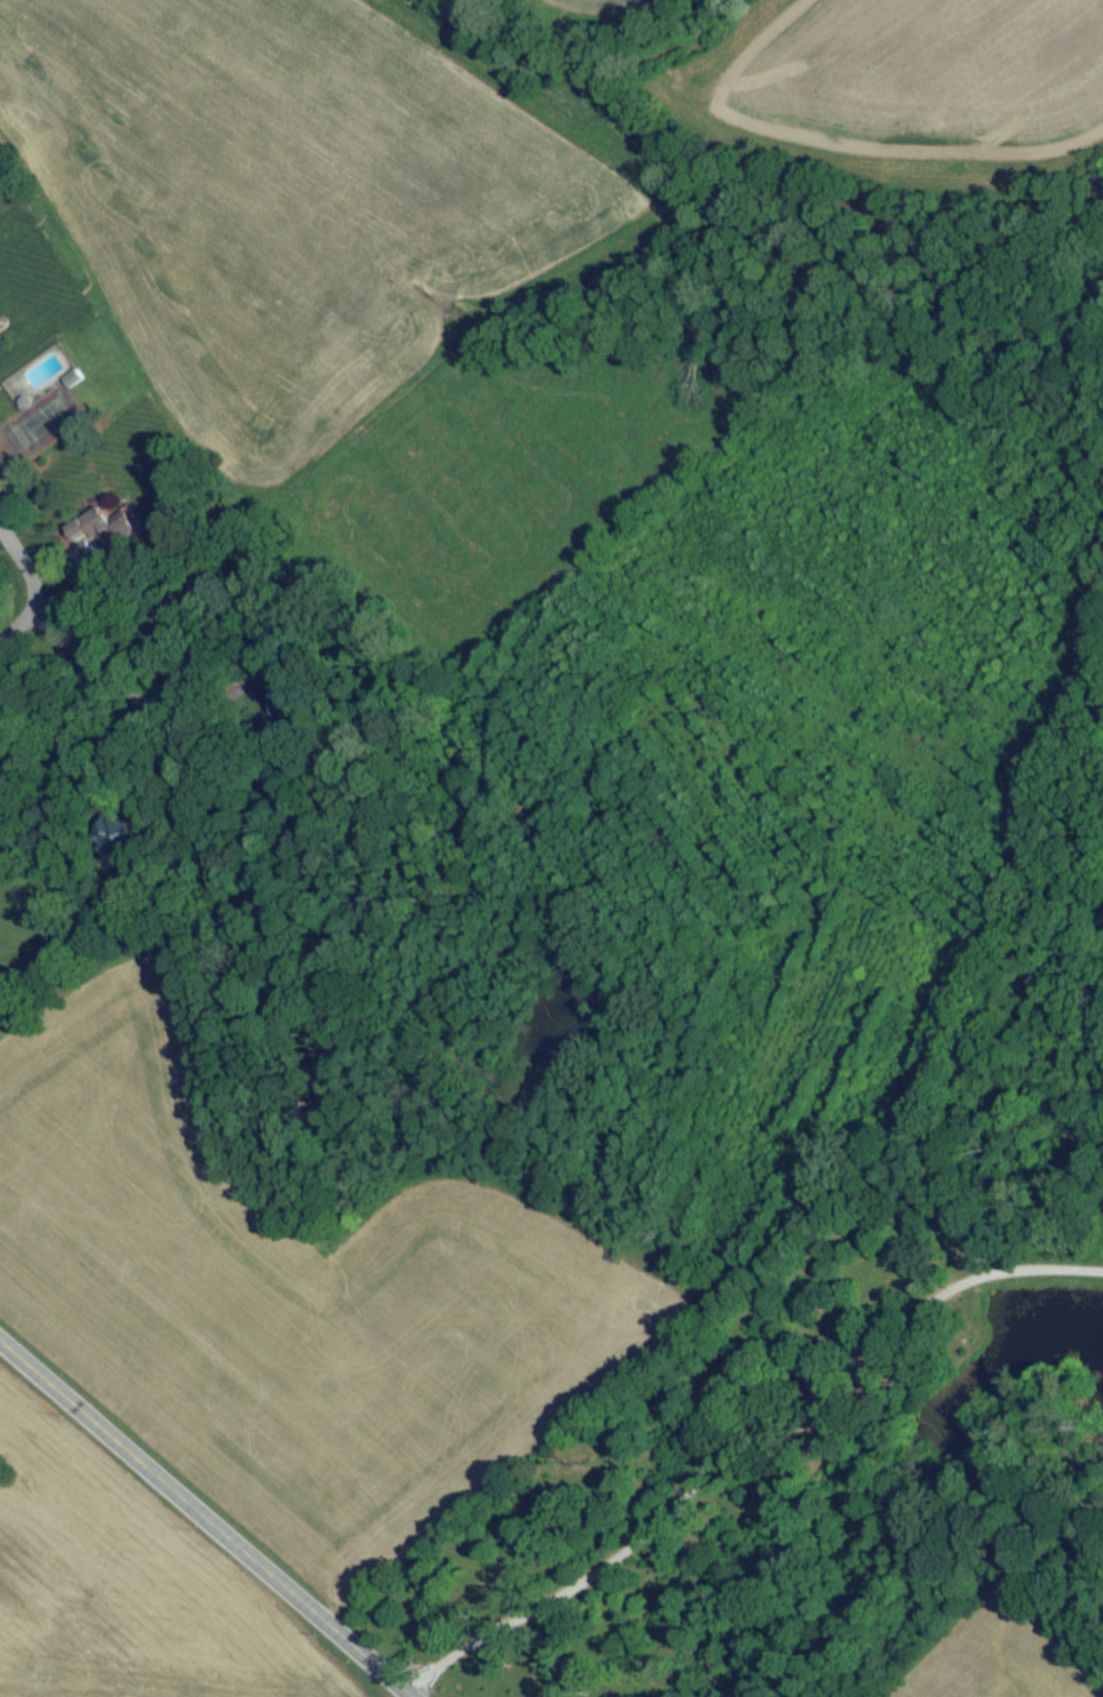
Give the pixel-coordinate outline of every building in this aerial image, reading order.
[(63,532),(71,547),(92,536),(103,558),(135,541),(125,521),(110,529),(101,513),(63,532)]
